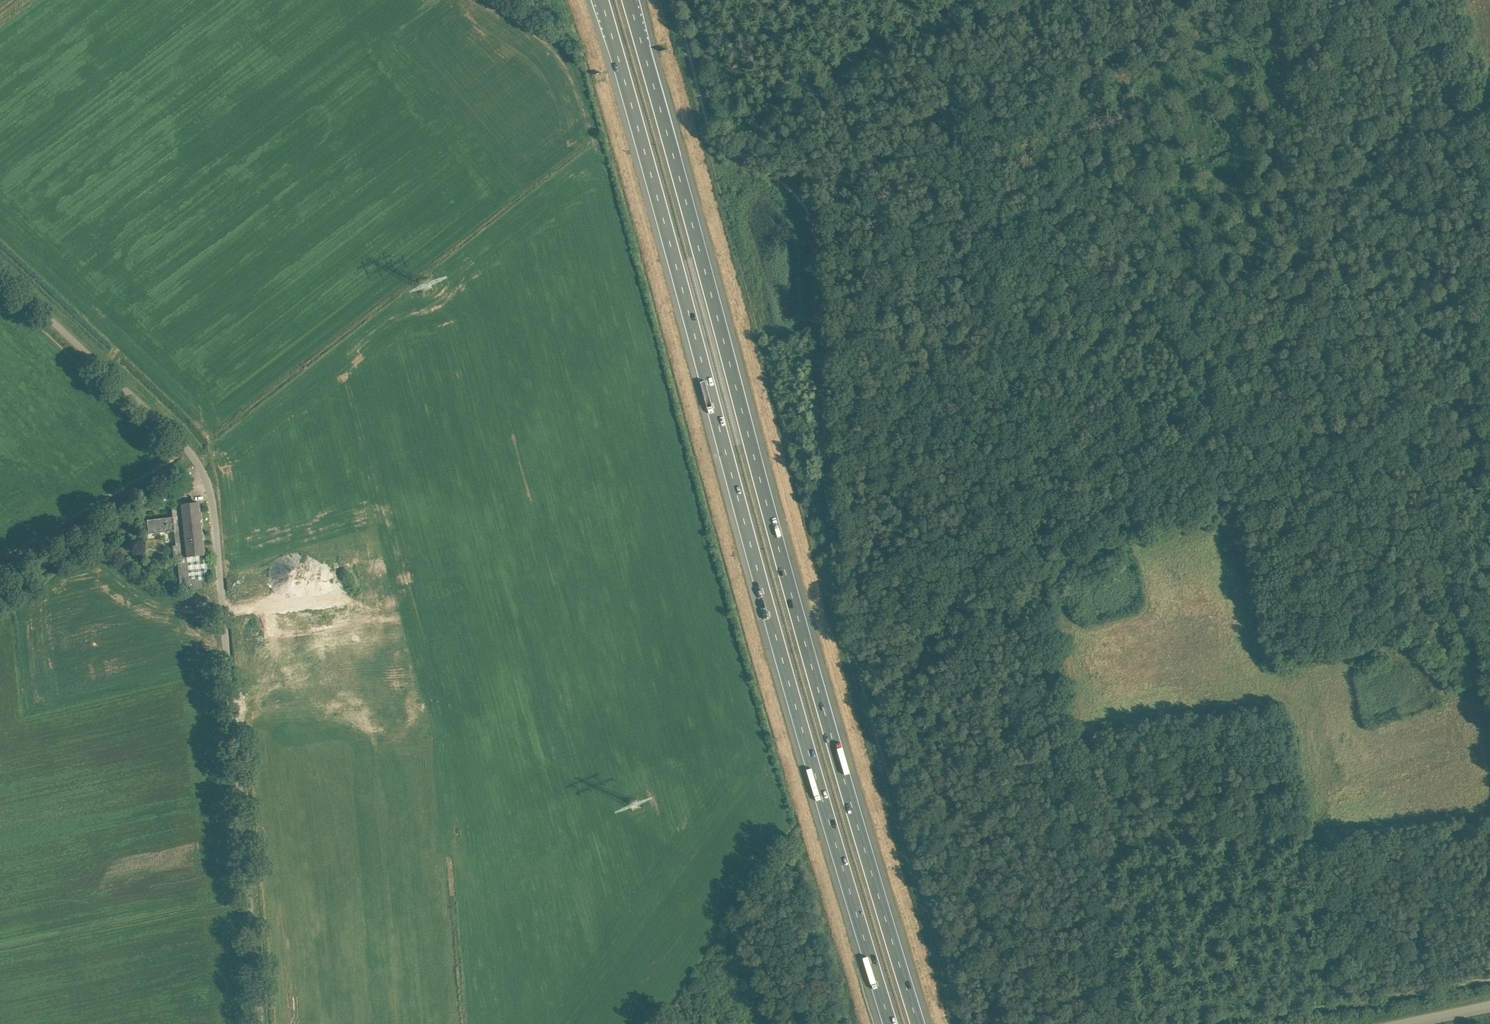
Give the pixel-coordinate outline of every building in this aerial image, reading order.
[(171,506),(173,517),(147,520),(148,534),(174,531),(175,545),(172,546),(174,558),(177,558),(181,590),(209,587),(208,579),(209,579),(206,554),(205,554),(199,502),(189,504),(171,506)] [(79,537),(82,542),(96,533),(93,528),(79,537)]
